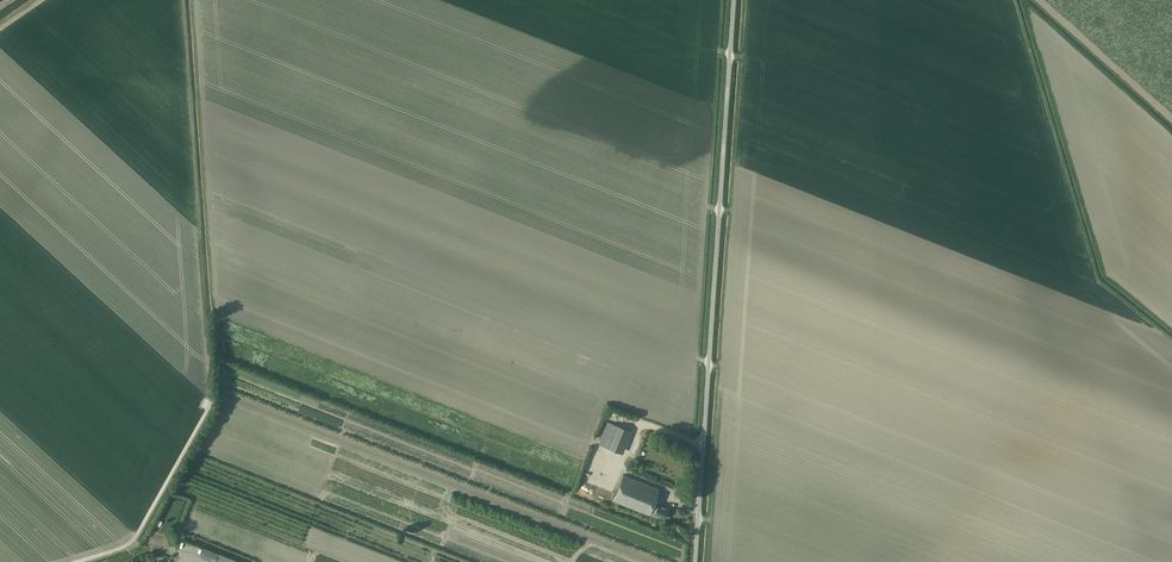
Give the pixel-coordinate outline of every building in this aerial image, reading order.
[(619,451),(628,429),(608,422),(599,444),(619,451)] [(665,518),(669,508),(658,504),(657,506),(654,505),(660,489),(623,475),(613,500),(650,515),(651,511),(655,512),(654,514),(665,518)] [(204,548),(200,557),(212,561),(240,561),(204,548)]
